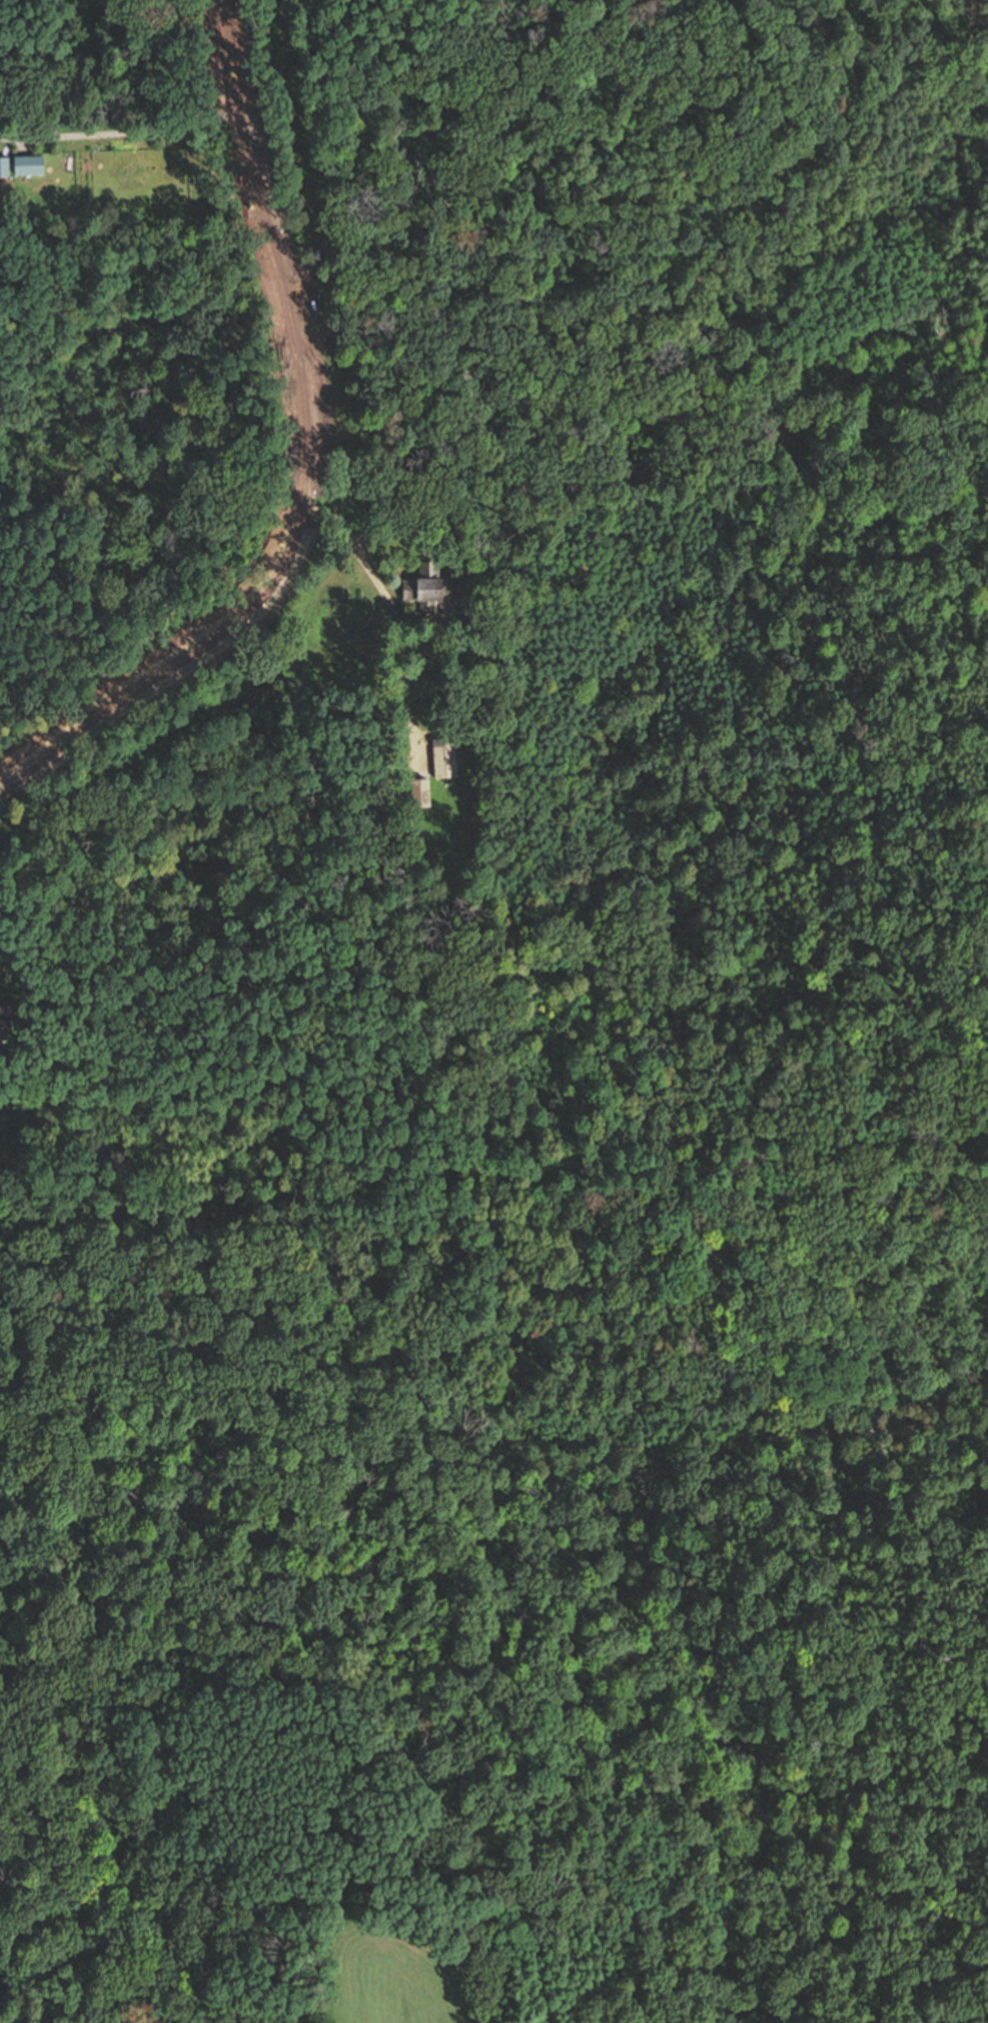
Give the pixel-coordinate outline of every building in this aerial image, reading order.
[(404,601),(404,579),(421,579),(421,560),(440,560),(440,579),(455,578),(456,599),(438,599),(438,615),(422,615),(422,601),(404,601)] [(434,738),(457,737),(459,777),(436,778),(434,738)] [(410,778),(430,777),(433,807),(412,809),(410,778)] [(13,1039),(0,1042),(0,991),(3,990),(13,1039)]
